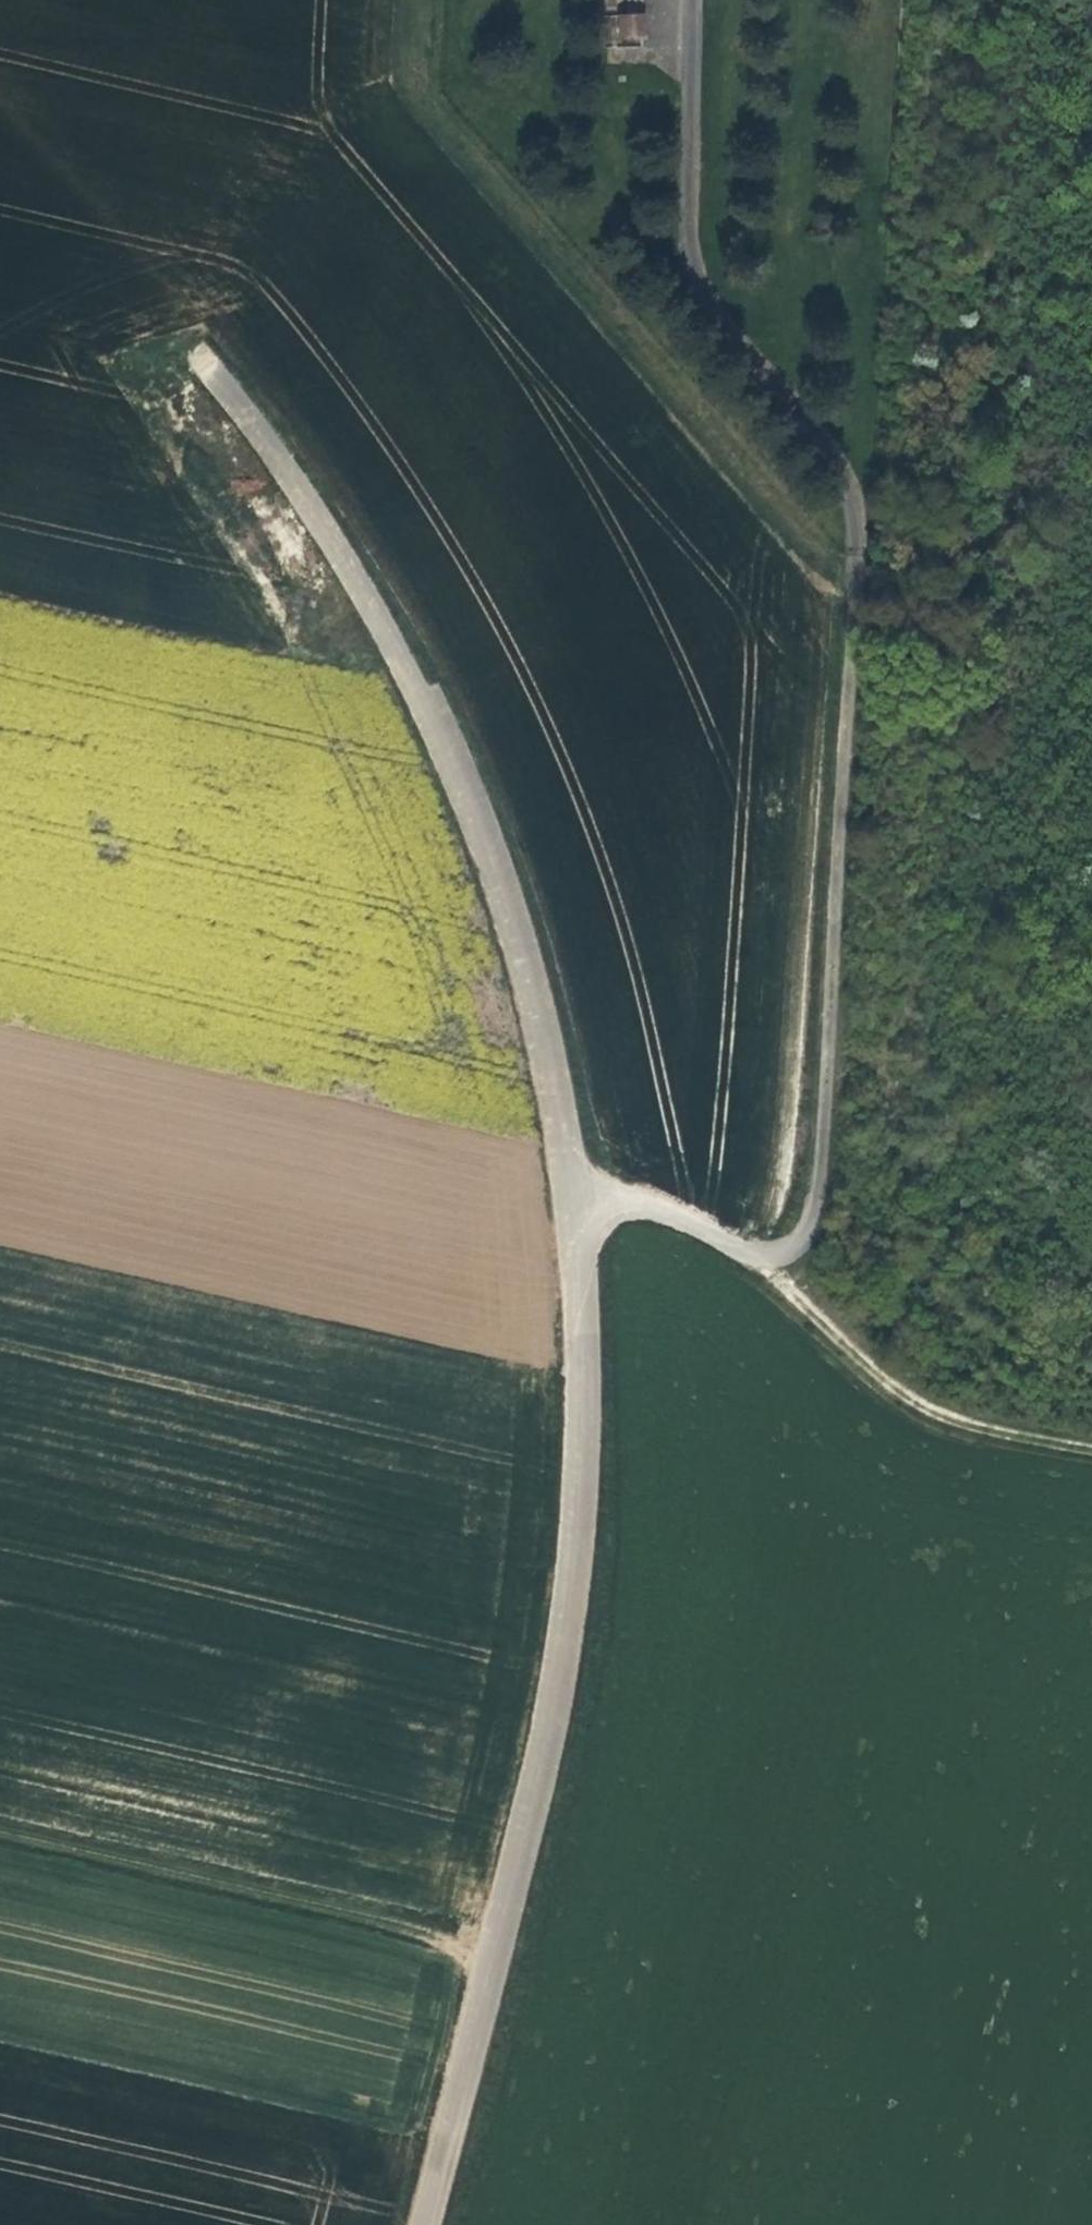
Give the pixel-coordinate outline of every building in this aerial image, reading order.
[(647,40),(647,14),(619,14),(619,40),(647,40)]
